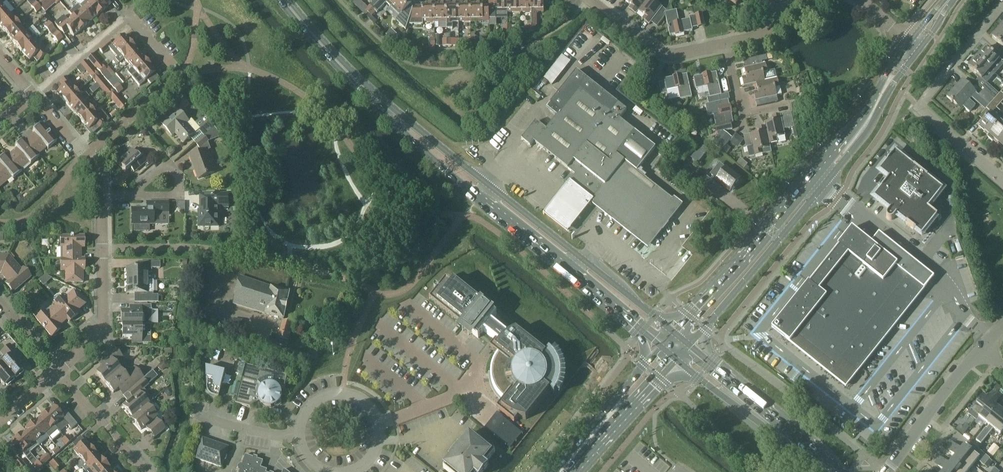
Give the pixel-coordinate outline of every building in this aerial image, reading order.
[(34,9),(38,5),(38,4),(36,2),(34,0),(26,0),(31,6),(34,9)] [(91,1),(90,0),(78,0),(76,2),(82,9),(92,21),(101,13),(91,1)] [(91,1),(101,13),(110,5),(106,0),(93,0),(91,1)] [(352,3),(359,9),(364,4),(360,0),(355,0),(352,3)] [(398,0),(381,0),(373,8),(369,13),(372,16),(376,12),(377,13),(386,3),(391,7),(398,0)] [(391,7),(400,16),(395,20),(406,30),(414,7),(411,5),(412,4),(408,0),(398,0),(391,7)] [(507,12),(507,0),(489,0),(489,6),(489,19),(495,19),(495,13),(507,12)] [(520,12),(519,0),(507,0),(507,12),(520,12)] [(532,12),(531,0),(519,0),(520,12),(532,12)] [(536,12),(544,12),(544,3),(547,3),(547,0),(531,0),(532,12),(532,25),(536,25),(536,12)] [(625,1),(631,6),(629,9),(636,14),(639,11),(638,11),(647,0),(625,0),(625,1)] [(636,14),(636,15),(639,11),(645,16),(642,19),(649,25),(651,23),(656,27),(665,16),(664,13),(666,11),(656,3),(658,0),(647,0),(638,11),(639,11),(636,14)] [(9,14),(2,5),(0,7),(0,22),(9,14)] [(423,22),(435,22),(435,5),(422,5),(422,7),(415,7),(409,25),(423,24),(423,22)] [(435,22),(447,22),(447,5),(435,5),(435,22)] [(447,22),(459,22),(459,5),(447,5),(447,22)] [(459,22),(471,22),(471,5),(459,5),(459,22)] [(489,19),(489,6),(483,6),(483,5),(471,5),(471,22),(489,22),(489,19)] [(83,28),(92,21),(82,9),(73,17),(83,28)] [(679,22),(677,11),(665,13),(670,36),(675,35),(675,36),(684,34),(684,33),(693,31),(692,29),(704,26),(701,14),(689,17),(690,19),(679,22)] [(17,23),(9,14),(0,22),(0,27),(6,33),(17,23)] [(83,28),(73,17),(68,21),(64,16),(54,24),(64,35),(69,31),(73,37),(83,28)] [(14,42),(25,32),(21,28),(25,25),(21,20),(17,23),(6,33),(13,42),(13,43),(13,42),(14,42)] [(52,25),(47,29),(58,42),(63,38),(52,25)] [(584,28),(580,33),(589,38),(592,33),(584,28)] [(1002,47),(1002,48),(1002,31),(1000,28),(991,37),(1002,47)] [(22,51),(33,42),(31,39),(34,36),(28,30),(25,32),(14,42),(13,42),(13,43),(21,52),(22,52),(22,51)] [(117,57),(132,45),(124,35),(112,45),(108,41),(99,49),(103,54),(109,48),(117,57)] [(398,36),(393,41),(402,49),(404,42),(398,36)] [(22,52),(29,61),(36,55),(39,60),(47,54),(43,49),(41,51),(33,42),(22,51),(22,52)] [(128,64),(140,54),(132,45),(117,57),(115,59),(119,63),(124,59),(128,64)] [(998,52),(994,56),(985,48),(976,58),(990,69),(989,70),(994,74),(1002,64),(1002,56),(998,52)] [(132,76),(147,63),(140,54),(128,64),(132,69),(128,72),(132,76)] [(552,85),(568,60),(559,54),(543,80),(552,85)] [(766,64),(762,65),(762,62),(766,61),(765,57),(744,62),(745,69),(744,69),(746,77),(742,78),(744,86),(756,84),(756,83),(765,81),(763,74),(768,73),(766,64)] [(985,83),(994,74),(989,70),(990,69),(976,58),(968,67),(979,78),(976,82),(994,98),(998,94),(985,83)] [(92,78),(97,74),(85,60),(81,64),(92,78)] [(147,63),(132,76),(136,81),(140,78),(144,82),(155,72),(147,63)] [(160,76),(165,68),(161,65),(156,73),(160,76)] [(108,81),(112,77),(104,68),(100,72),(108,81)] [(707,98),(709,104),(721,102),(720,102),(728,100),(729,100),(728,94),(721,96),(716,73),(711,74),(711,73),(702,75),(702,76),(694,78),(696,89),(708,87),(710,98),(707,98)] [(97,74),(92,78),(100,88),(105,84),(97,74)] [(692,97),(687,74),(682,75),(682,74),(673,77),(673,78),(664,79),(665,82),(659,83),(661,95),(668,93),(667,91),(678,89),(680,100),(692,97)] [(656,149),(628,127),(619,120),(625,113),(577,75),(544,116),(552,122),(545,130),(535,122),(521,140),(529,147),(533,142),(574,174),(554,199),(543,212),(567,231),(578,219),(592,201),(647,245),(678,205),(637,172),(656,149)] [(65,102),(76,92),(68,83),(70,81),(66,76),(59,82),(63,87),(57,93),(65,102)] [(115,91),(120,86),(112,77),(108,81),(115,91)] [(756,83),(756,84),(758,91),(754,92),(757,107),(768,104),(767,99),(777,97),(775,89),(779,88),(777,79),(765,81),(756,83)] [(960,109),(975,92),(962,80),(947,97),(960,109)] [(113,93),(105,84),(100,88),(108,97),(113,93)] [(537,100),(539,97),(530,89),(527,92),(537,100)] [(994,101),(995,100),(984,90),(979,96),(990,106),(994,101)] [(73,111),(84,101),(89,97),(86,94),(81,98),(76,92),(65,102),(73,111)] [(1000,121),(1002,118),(1002,115),(995,109),(1002,100),(1002,95),(1001,93),(996,98),(995,100),(994,101),(990,106),(979,117),(983,121),(978,126),(988,135),(1000,121)] [(721,102),(709,104),(709,105),(706,105),(708,117),(719,115),(722,125),(719,126),(721,132),(732,130),(731,124),(733,123),(732,114),(733,114),(731,105),(729,105),(728,100),(729,100),(728,100),(720,102),(721,102)] [(80,120),(92,111),(84,101),(73,111),(80,120)] [(164,109),(157,116),(161,121),(169,114),(164,109)] [(189,121),(179,110),(162,124),(172,136),(175,133),(184,143),(188,139),(189,140),(190,139),(189,138),(200,129),(192,119),(189,121)] [(92,111),(80,120),(88,130),(96,124),(99,128),(109,120),(102,112),(97,116),(92,111)] [(770,144),(778,142),(777,138),(785,137),(780,115),(772,117),(772,121),(764,123),(765,127),(769,144),(770,144)] [(988,135),(987,136),(992,141),(993,139),(998,143),(1002,137),(1002,118),(988,135)] [(199,131),(204,137),(205,136),(214,128),(209,122),(199,131)] [(26,141),(37,155),(46,147),(48,149),(57,142),(41,124),(32,131),(37,136),(33,139),(31,137),(26,141)] [(770,144),(769,144),(765,127),(757,129),(758,133),(750,135),(744,136),(748,158),(771,152),(770,144)] [(721,152),(731,140),(721,132),(711,144),(721,152)] [(736,135),(730,142),(738,149),(744,141),(736,135)] [(198,179),(209,175),(208,174),(215,172),(207,150),(210,149),(208,143),(209,142),(205,136),(204,137),(196,143),(201,148),(202,152),(190,156),(198,179)] [(916,142),(909,136),(906,141),(913,146),(916,142)] [(26,141),(24,139),(23,139),(15,146),(19,151),(16,154),(14,152),(8,156),(20,170),(20,169),(28,162),(30,164),(39,157),(37,155),(26,141)] [(687,139),(675,150),(684,160),(697,149),(687,139)] [(140,159),(132,150),(116,163),(125,172),(130,167),(135,173),(147,162),(143,156),(140,159)] [(697,150),(690,156),(698,163),(704,156),(697,150)] [(914,167),(895,152),(891,157),(891,156),(887,162),(879,172),(888,179),(881,188),(874,198),(889,211),(887,214),(886,215),(886,216),(886,217),(886,218),(887,219),(888,220),(889,220),(890,221),(891,221),(891,220),(892,220),(893,220),(893,219),(896,216),(906,224),(915,231),(921,236),(936,217),(937,217),(927,209),(942,190),(927,178),(928,178),(914,167)] [(8,156),(6,154),(0,159),(0,164),(2,166),(0,168),(0,186),(11,177),(13,179),(22,172),(20,170),(8,156)] [(701,186),(709,175),(697,166),(689,178),(701,186)] [(722,174),(715,168),(710,175),(730,191),(739,180),(726,169),(722,174)] [(199,227),(219,227),(218,208),(229,208),(229,194),(209,194),(209,201),(200,201),(201,215),(199,215),(199,227)] [(132,225),(153,225),(153,213),(169,212),(169,202),(147,202),(147,208),(131,208),(132,225)] [(184,202),(176,202),(176,206),(180,210),(185,210),(184,202)] [(584,230),(581,233),(588,242),(592,238),(584,230)] [(805,293),(777,329),(785,336),(788,338),(826,368),(837,377),(846,384),(855,373),(858,370),(917,295),(923,288),(925,286),(933,276),(879,233),(868,246),(867,244),(853,245),(811,298),(805,293)] [(81,259),(81,252),(77,252),(77,247),(84,247),(84,236),(60,236),(60,248),(63,248),(63,259),(81,259)] [(9,256),(8,256),(0,256),(0,273),(1,273),(9,256)] [(9,256),(1,273),(5,278),(7,276),(10,279),(5,284),(12,292),(30,277),(23,268),(21,270),(12,260),(9,256)] [(944,261),(961,274),(964,270),(948,257),(944,261)] [(63,259),(60,259),(60,271),(65,271),(65,283),(82,283),(82,275),(79,275),(79,270),(84,270),(84,259),(81,259),(63,259)] [(126,281),(147,281),(147,272),(151,272),(151,267),(160,267),(160,262),(139,262),(139,268),(126,268),(126,281)] [(281,319),(289,293),(276,288),(240,277),(232,304),(281,319)] [(513,388),(497,408),(515,423),(518,418),(526,419),(550,390),(547,387),(548,385),(550,382),(551,376),(551,371),(550,367),(548,363),(546,360),(543,358),(546,354),(516,330),(509,334),(504,330),(502,333),(490,324),(497,315),(454,280),(452,283),(446,279),(430,299),(478,338),(486,329),(497,339),(490,348),(510,364),(509,365),(508,369),(507,374),(508,378),(509,383),(516,380),(517,382),(520,386),(516,390),(513,388)] [(147,281),(126,281),(126,293),(136,293),(136,303),(158,302),(158,296),(152,296),(151,289),(147,289),(147,281)] [(67,319),(69,322),(78,314),(73,309),(77,306),(79,309),(85,304),(73,290),(64,298),(62,296),(54,303),(56,306),(56,305),(67,319)] [(69,322),(67,319),(56,305),(56,306),(54,303),(53,303),(55,306),(47,313),(45,311),(36,318),(51,337),(60,329),(56,324),(59,321),(61,324),(67,319),(69,322)] [(122,325),(141,325),(141,318),(151,318),(151,305),(135,305),(136,312),(121,312),(121,325),(122,325)] [(286,349),(292,325),(283,322),(276,346),(286,349)] [(122,325),(122,337),(136,337),(136,343),(150,343),(150,337),(147,337),(147,333),(150,333),(150,325),(141,325),(122,325)] [(1,363),(14,378),(23,370),(14,360),(19,356),(10,345),(5,349),(8,353),(3,356),(6,359),(1,363)] [(105,383),(120,370),(115,365),(123,358),(113,347),(100,358),(100,359),(101,358),(107,364),(96,373),(105,383)] [(162,370),(168,365),(165,361),(159,366),(162,370)] [(14,378),(1,363),(0,364),(0,382),(4,386),(14,378)] [(280,402),(281,401),(281,400),(282,399),(282,398),(282,397),(282,396),(282,395),(282,394),(282,393),(282,392),(281,391),(281,390),(285,387),(288,376),(241,363),(238,372),(243,374),(235,403),(251,407),(260,402),(261,403),(261,404),(262,404),(263,405),(265,406),(267,407),(268,407),(269,408),(271,408),(273,407),(274,407),(275,407),(276,406),(277,406),(278,405),(279,404),(280,403),(280,402)] [(120,370),(105,383),(113,393),(123,384),(129,391),(123,396),(124,396),(144,379),(134,367),(125,376),(120,370)] [(219,397),(225,372),(206,367),(207,387),(207,388),(207,389),(207,390),(208,390),(208,391),(208,392),(209,393),(210,394),(211,395),(213,396),(219,397)] [(147,405),(148,405),(149,404),(139,392),(148,384),(144,379),(124,396),(128,401),(123,406),(132,417),(131,418),(131,419),(131,418),(132,417),(133,417),(147,405)] [(978,417),(998,393),(994,390),(987,399),(983,396),(970,411),(978,417)] [(986,423),(998,408),(994,404),(1001,396),(998,393),(978,417),(986,423)] [(147,405),(148,405),(147,405),(133,417),(132,417),(131,418),(131,419),(141,430),(145,426),(155,437),(165,428),(155,417),(146,425),(157,416),(147,405)] [(44,414),(57,429),(59,432),(67,425),(71,430),(77,425),(67,413),(62,417),(53,406),(44,414)] [(1002,416),(1002,409),(1002,411),(998,408),(986,423),(993,429),(1002,416)] [(174,413),(161,414),(162,425),(175,423),(174,413)] [(503,417),(497,413),(489,424),(494,429),(503,417)] [(48,437),(57,429),(44,414),(35,422),(48,437)] [(993,429),(1000,435),(1002,432),(1002,416),(993,429)] [(35,422),(35,421),(34,421),(25,429),(25,430),(26,430),(38,444),(48,437),(35,422)] [(29,452),(38,444),(26,430),(25,430),(25,429),(25,430),(17,437),(29,452)] [(489,466),(486,463),(495,452),(472,433),(443,468),(448,471),(484,471),(489,466)] [(31,454),(29,452),(17,437),(7,446),(17,457),(22,453),(26,458),(31,454)] [(81,460),(93,450),(85,441),(81,437),(72,444),(76,449),(73,451),(81,460)] [(221,467),(228,448),(203,439),(196,458),(221,467)] [(949,446),(973,466),(978,459),(985,465),(990,458),(974,446),(970,451),(964,445),(960,449),(952,442),(949,446)] [(994,444),(987,453),(992,457),(999,449),(994,444)] [(973,466),(949,446),(946,449),(955,456),(952,460),(967,471),(968,471),(973,466)] [(101,459),(100,459),(93,450),(81,460),(89,469),(101,459)] [(421,471),(426,471),(429,468),(411,453),(406,460),(421,471)] [(261,468),(263,461),(245,455),(242,464),(241,464),(238,466),(239,470),(240,471),(239,471),(257,471),(257,470),(260,471),(261,468)] [(41,466),(45,463),(47,461),(44,456),(37,462),(41,466)] [(952,460),(949,464),(940,457),(937,461),(951,471),(967,471),(952,460)] [(19,459),(14,463),(22,471),(30,471),(19,459)] [(109,469),(109,468),(101,459),(89,469),(88,471),(89,471),(105,471),(109,469)] [(937,461),(934,464),(943,471),(942,471),(951,471),(937,461)]
